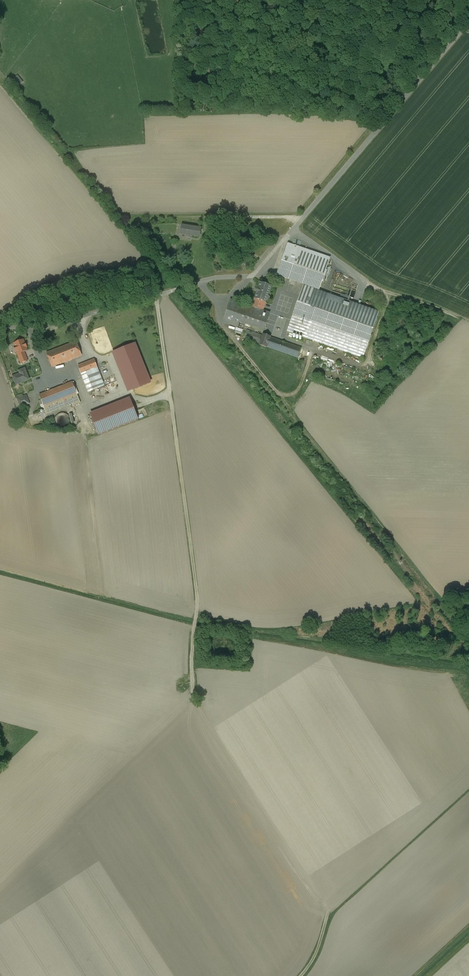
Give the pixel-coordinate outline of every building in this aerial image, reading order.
[(19,86),(24,82),(19,75),(13,79),(19,86)] [(189,227),(187,225),(186,226),(182,226),(181,234),(186,235),(186,236),(192,237),(192,236),(199,237),(200,229),(189,227)] [(327,265),(298,255),(300,248),(288,244),(278,272),(320,286),(321,287),(328,268),(327,267),(327,265)] [(82,280),(67,283),(68,290),(83,288),(82,280)] [(271,286),(260,283),(258,288),(256,294),(255,299),(254,299),(255,299),(252,307),(263,311),(265,303),(266,303),(266,302),(271,287),(271,286)] [(356,291),(333,284),(331,291),(341,294),(340,297),(350,300),(351,297),(354,298),(356,291)] [(318,296),(314,295),(302,291),(287,332),(289,332),(288,337),(302,342),(304,338),(305,338),(311,321),(369,342),(377,318),(347,307),(348,306),(343,304),(343,306),(318,297),(318,296)] [(252,307),(230,300),(223,323),(238,327),(239,322),(264,330),(270,313),(263,311),(252,307)] [(369,342),(311,321),(305,338),(363,358),(369,342)] [(301,348),(270,338),(270,337),(263,335),(263,336),(247,330),(244,338),(260,344),(259,345),(266,348),(267,347),(298,358),(301,348)] [(23,340),(14,344),(15,347),(14,348),(16,351),(17,351),(18,354),(24,352),(27,350),(26,347),(27,347),(25,344),(23,340)] [(76,342),(47,353),(52,367),(81,356),(76,342)] [(150,384),(134,344),(117,351),(112,353),(128,392),(133,390),(150,384)] [(28,361),(24,352),(18,354),(21,363),(28,361)] [(94,360),(78,366),(81,374),(97,368),(94,360)] [(97,368),(81,374),(89,393),(105,386),(97,368)] [(25,369),(19,371),(20,374),(13,377),(16,385),(29,380),(25,370),(25,369)] [(72,382),(39,395),(41,400),(43,404),(44,407),(77,394),(72,382)] [(77,394),(44,407),(47,414),(72,404),(73,406),(80,403),(77,394)] [(23,397),(22,395),(17,396),(18,399),(20,407),(29,404),(26,396),(23,397)] [(90,414),(92,418),(131,402),(130,398),(90,414)] [(131,402),(92,418),(99,435),(138,419),(131,402)] [(62,413),(61,414),(60,414),(59,414),(58,415),(57,416),(56,417),(55,418),(55,419),(55,420),(55,421),(55,422),(55,423),(55,424),(56,425),(56,426),(57,427),(58,427),(58,428),(59,428),(60,429),(62,429),(63,429),(65,429),(66,428),(67,427),(68,427),(69,426),(69,425),(70,424),(70,423),(70,422),(70,421),(70,420),(70,419),(69,418),(69,417),(68,416),(67,415),(66,414),(65,414),(64,414),(62,413)]
